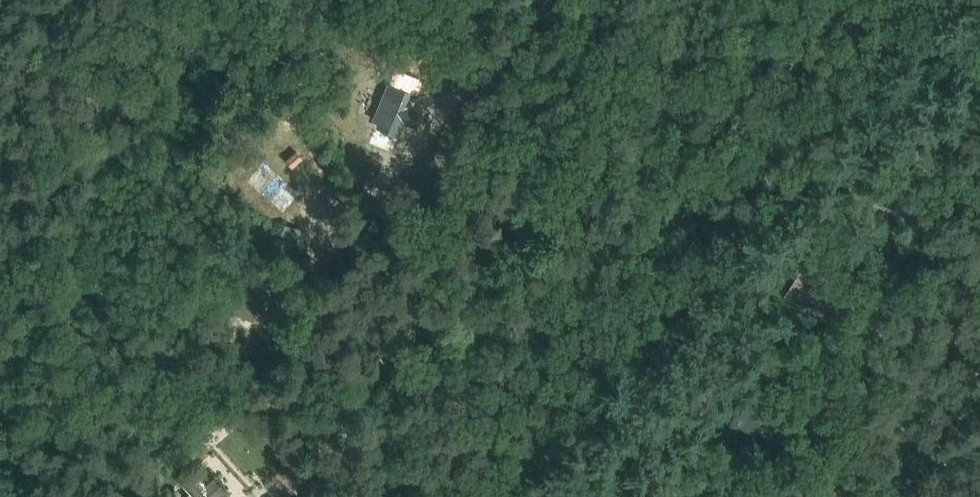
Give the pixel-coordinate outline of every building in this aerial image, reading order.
[(399,135),(405,121),(417,126),(424,108),(413,103),(417,93),(405,88),(401,99),(385,92),(381,101),(374,119),(378,120),(376,125),(399,135)] [(292,165),(302,157),(296,151),(287,159),(292,165)] [(283,212),(300,192),(268,164),(250,184),(283,212)] [(829,272),(805,258),(784,294),(808,308),(829,272)] [(281,275),(247,267),(236,313),(270,321),(281,275)] [(782,400),(741,387),(729,423),(770,436),(782,400)] [(216,470),(209,477),(197,466),(181,481),(194,495),(192,496),(229,496),(224,492),(231,485),(216,470)]
